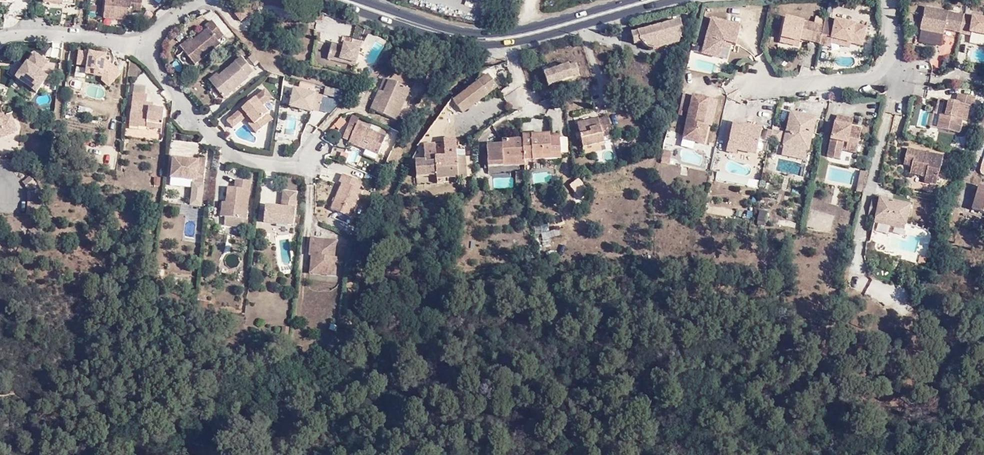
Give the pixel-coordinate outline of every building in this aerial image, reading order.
[(103,19),(128,22),(128,16),(140,16),(141,0),(105,0),(103,19)] [(957,33),(961,16),(920,7),(914,28),(939,34),(940,29),(957,33)] [(243,11),(237,16),(242,23),(249,18),(243,11)] [(961,16),(957,33),(966,34),(966,32),(983,36),(983,21),(961,16)] [(817,43),(821,25),(782,17),(778,37),(797,41),(798,35),(806,36),(806,40),(817,43)] [(722,41),(731,43),(734,43),(739,26),(710,18),(701,52),(718,57),(721,45),(722,41)] [(831,27),(821,25),(817,43),(827,45),(828,41),(830,36),(849,41),(859,43),(863,26),(832,20),(831,27)] [(664,40),(665,46),(677,43),(681,31),(679,21),(660,26),(664,40)] [(194,43),(185,52),(197,66),(222,46),(219,42),(226,37),(214,23),(208,28),(210,31),(194,43)] [(664,40),(660,26),(653,28),(658,42),(664,40)] [(652,49),(659,47),(658,42),(653,28),(630,34),(632,44),(639,42),(645,47),(651,47),(652,49)] [(848,46),(849,41),(830,36),(828,41),(848,46)] [(183,49),(185,52),(194,43),(192,41),(183,49)] [(341,49),(330,47),(326,61),(354,67),(358,50),(342,46),(341,49)] [(88,68),(87,77),(102,80),(104,78),(112,85),(122,74),(114,67),(106,66),(107,57),(91,54),(91,55),(80,54),(78,67),(88,68)] [(25,70),(19,78),(18,80),(37,94),(49,80),(42,74),(48,64),(37,56),(30,65),(25,70)] [(220,76),(213,83),(227,101),(252,81),(249,79),(255,75),(244,61),(223,78),(220,76)] [(544,74),(548,86),(579,75),(575,63),(544,74)] [(14,74),(19,78),(25,70),(21,66),(14,74)] [(104,78),(102,80),(101,82),(108,89),(112,85),(104,78)] [(486,78),(475,86),(484,98),(495,90),(486,78)] [(301,82),(299,88),(313,93),(315,87),(301,82)] [(380,109),(375,107),(372,114),(397,124),(411,92),(391,84),(386,96),(380,109)] [(913,93),(927,95),(928,85),(914,84),(913,93)] [(135,96),(148,98),(149,88),(136,86),(135,96)] [(484,98),(475,86),(451,104),(460,115),(484,98)] [(266,93),(228,124),(234,131),(247,121),(258,136),(267,129),(263,123),(269,118),(262,109),(272,101),(266,93)] [(325,100),(297,94),(293,110),(315,115),(315,113),(322,114),(325,100)] [(381,94),(375,107),(380,109),(386,96),(381,94)] [(972,98),(956,95),(954,103),(942,101),(935,129),(956,134),(959,120),(962,120),(965,106),(969,107),(972,98)] [(149,98),(148,98),(135,96),(131,127),(164,131),(165,113),(156,111),(156,106),(149,106),(149,98)] [(708,100),(692,97),(683,141),(702,145),(707,127),(702,125),(708,100)] [(926,127),(928,110),(920,109),(918,125),(926,127)] [(783,144),(798,147),(798,144),(808,146),(814,117),(789,112),(782,144),(783,144)] [(842,142),(857,144),(861,127),(849,124),(851,118),(835,115),(826,156),(838,158),(840,148),(842,142)] [(291,117),(288,126),(295,128),(298,120),(291,117)] [(611,134),(607,118),(597,120),(597,119),(586,121),(587,126),(576,128),(581,149),(602,144),(601,136),(611,134)] [(6,138),(17,134),(11,119),(0,123),(0,135),(3,133),(6,138)] [(761,129),(732,124),(727,152),(737,153),(737,150),(756,154),(761,129)] [(365,154),(379,161),(387,143),(359,129),(358,131),(352,128),(344,141),(351,145),(350,147),(365,154)] [(771,130),(769,140),(779,142),(781,132),(771,130)] [(524,158),(524,160),(549,158),(549,155),(559,154),(558,137),(548,137),(548,134),(528,135),(529,139),(522,140),(524,157),(524,158)] [(464,178),(465,158),(454,158),(453,140),(441,141),(442,158),(435,159),(433,144),(421,145),(423,161),(413,162),(414,178),(435,176),(435,180),(464,178)] [(522,140),(520,140),(501,141),(501,144),(486,145),(487,166),(502,166),(502,159),(524,158),(524,157),(522,140)] [(855,152),(857,144),(842,142),(840,148),(855,152)] [(798,147),(783,144),(781,154),(805,159),(807,150),(798,147)] [(940,157),(904,150),(901,164),(910,166),(908,172),(923,176),(922,181),(933,184),(940,157)] [(377,165),(379,161),(365,154),(363,159),(377,165)] [(502,159),(502,166),(524,165),(524,160),(524,158),(502,159)] [(174,162),(172,180),(175,183),(197,185),(197,179),(206,180),(208,164),(174,162)] [(514,172),(515,182),(524,182),(523,171),(514,172)] [(23,180),(27,191),(35,188),(31,177),(23,180)] [(205,190),(206,180),(197,179),(197,185),(196,189),(205,190)] [(364,187),(345,179),(342,186),(345,187),(333,214),(351,222),(363,196),(360,195),(364,187)] [(228,207),(227,221),(248,224),(253,187),(237,185),(236,194),(230,193),(228,207)] [(975,185),(967,207),(983,214),(983,188),(975,185)] [(41,191),(27,191),(27,215),(41,215),(41,191)] [(287,196),(286,205),(297,206),(298,197),(287,196)] [(872,219),(903,226),(907,207),(876,200),(875,203),(868,201),(865,217),(872,219)] [(297,206),(286,205),(285,212),(268,210),(266,226),(296,230),(299,206),(297,206)] [(765,226),(768,211),(758,209),(755,224),(765,226)] [(901,231),(903,226),(872,219),(870,224),(901,231)] [(227,221),(227,223),(226,229),(247,232),(248,227),(248,224),(227,221)] [(542,240),(550,238),(548,227),(540,229),(542,240)] [(317,279),(338,279),(339,263),(337,263),(339,246),(314,244),(312,260),(314,260),(319,260),(317,279)]
